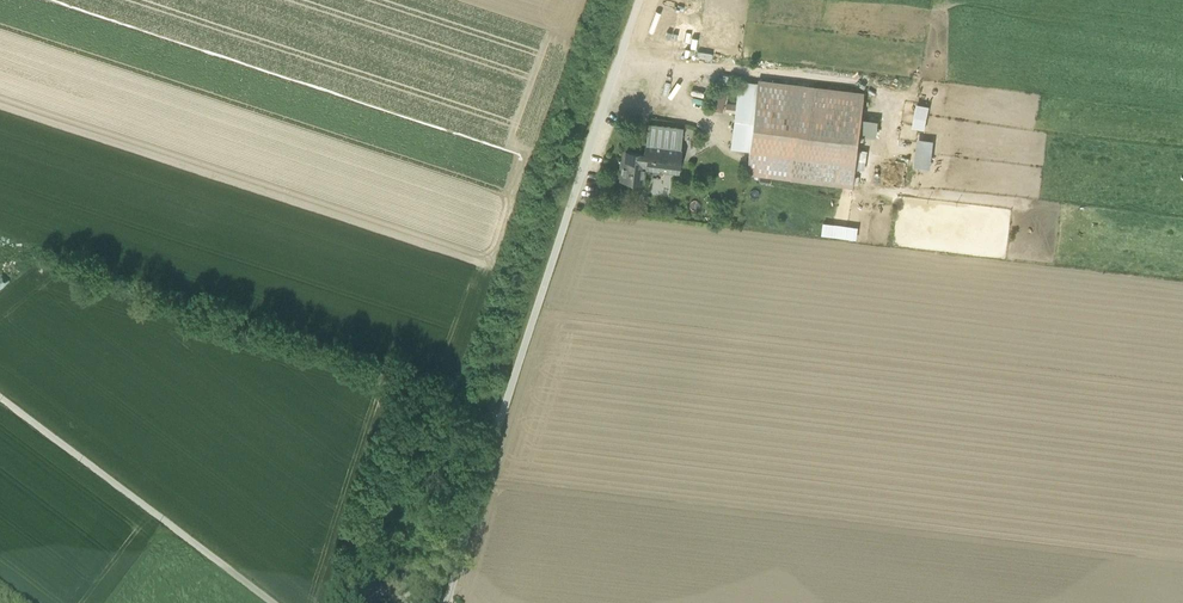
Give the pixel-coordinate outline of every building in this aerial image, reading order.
[(739,81),(736,104),(755,106),(757,84),(739,81)] [(757,84),(755,106),(736,104),(733,134),(751,137),(750,147),(747,173),(853,186),(860,135),(862,118),(864,96),(757,84)] [(724,111),(728,92),(715,90),(711,109),(724,111)] [(916,104),(912,127),(925,130),(929,106),(916,104)] [(878,120),(862,118),(860,135),(877,137),(878,120)] [(648,124),(646,143),(680,147),(683,128),(648,124)] [(751,137),(733,134),(732,145),(750,147),(751,137)] [(933,141),(917,139),(914,166),(930,168),(933,141)] [(644,167),(678,171),(680,147),(646,143),(645,152),(646,153),(644,167)] [(621,179),(642,181),(644,167),(646,153),(645,152),(624,150),(621,179)] [(823,223),(821,236),(857,240),(858,227),(823,223)]
